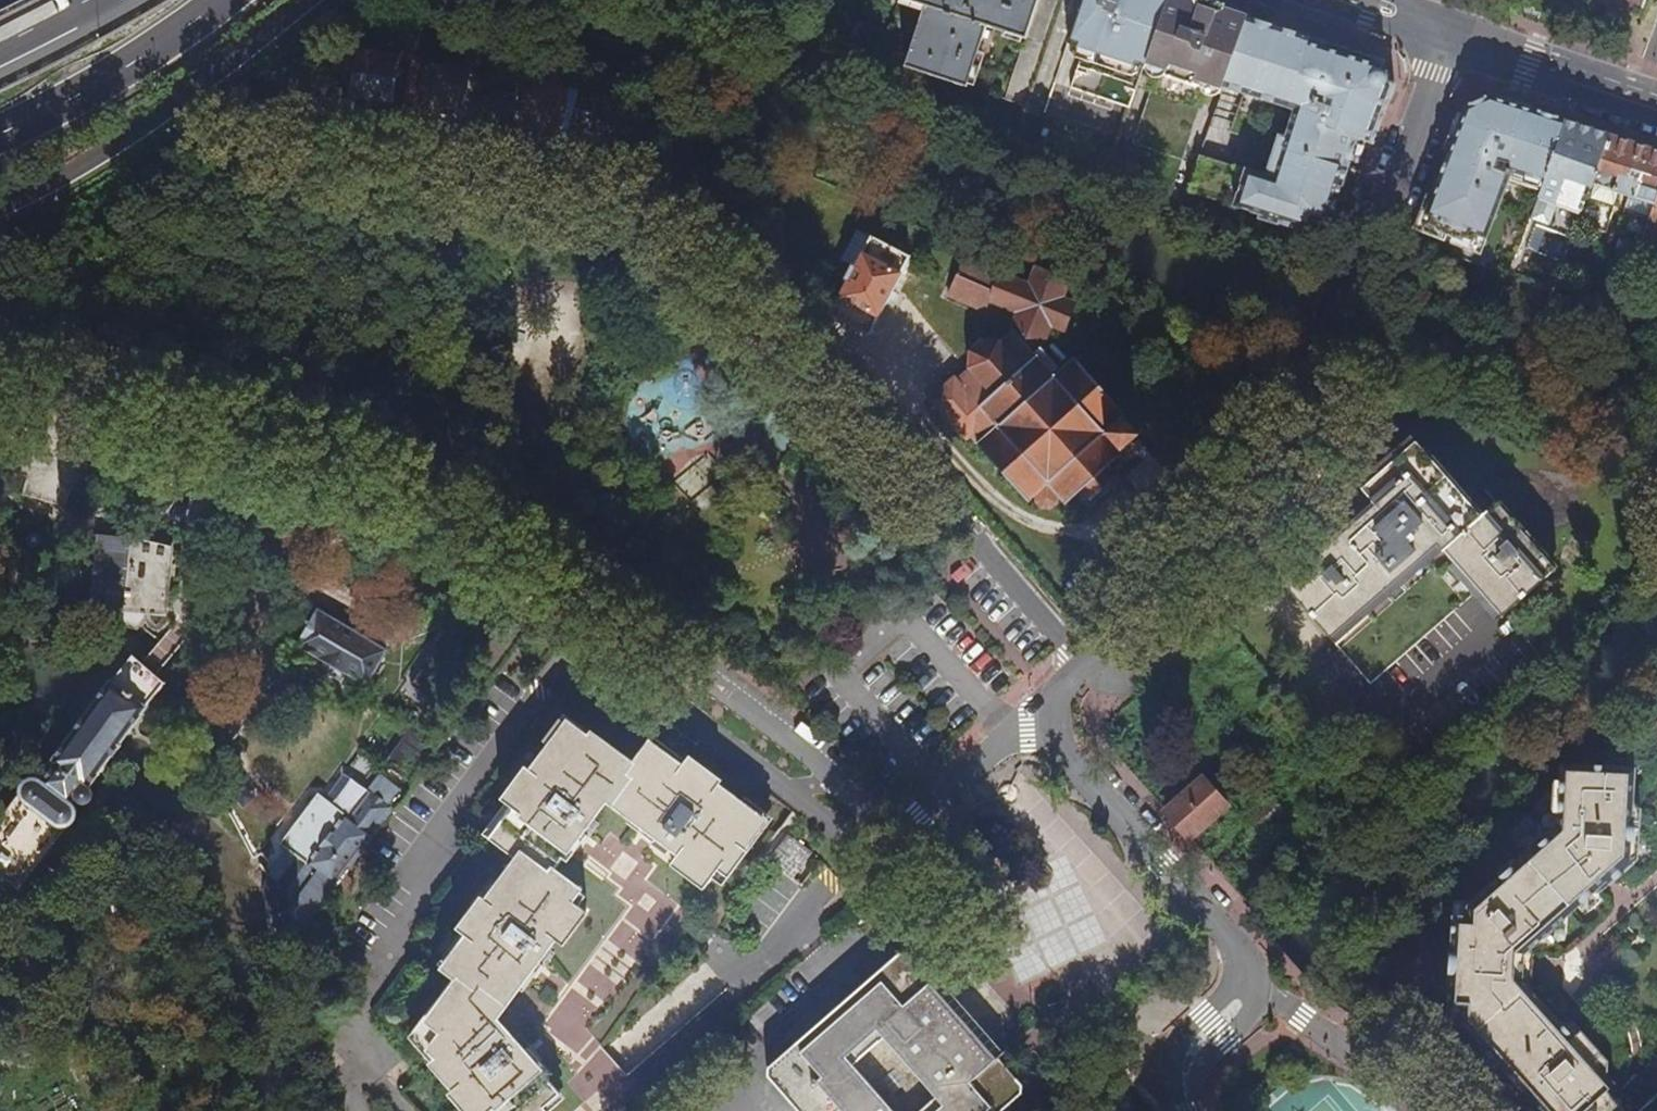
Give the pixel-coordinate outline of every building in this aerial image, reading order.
[(665,0),(662,0),(658,12),(673,18),(678,6),(665,0)] [(925,7),(904,68),(967,89),(987,27),(1026,40),(1039,0),(905,0),(925,7)] [(1067,45),(1141,69),(1149,47),(1165,0),(1082,0),(1067,45)] [(1141,69),(1162,76),(1160,82),(1192,93),(1194,87),(1218,95),(1245,18),(1218,9),(1192,0),(1165,0),(1149,47),(1141,69)] [(1310,225),(1324,229),(1357,140),(1365,143),(1380,99),(1388,101),(1394,87),(1388,85),(1388,79),(1386,75),(1383,71),(1381,69),(1383,62),(1371,58),(1357,54),(1318,41),(1299,35),(1270,26),(1245,18),(1218,95),(1220,96),(1226,81),(1295,104),(1285,133),(1278,130),(1263,171),(1244,164),(1230,201),(1256,210),(1255,214),(1307,233),(1310,225)] [(365,46),(360,45),(358,52),(350,97),(392,105),(399,58),(364,53),(365,46)] [(786,49),(784,54),(800,62),(802,55),(786,49)] [(467,74),(414,66),(405,107),(443,113),(444,109),(458,112),(459,103),(462,103),(467,74)] [(606,152),(629,83),(618,80),(594,150),(606,152)] [(560,136),(566,99),(520,92),(520,97),(525,98),(521,130),(560,136)] [(1464,108),(1421,224),(1483,247),(1513,167),(1525,171),(1523,177),(1541,183),(1563,121),(1513,105),(1489,97),(1464,108)] [(1365,143),(1371,145),(1388,101),(1380,99),(1365,143)] [(1578,227),(1610,136),(1588,129),(1563,121),(1541,183),(1526,226),(1572,241),(1578,227)] [(1656,199),(1656,152),(1640,146),(1610,136),(1578,227),(1606,236),(1640,247),(1650,220),(1656,199)] [(1650,220),(1640,247),(1655,254),(1656,248),(1656,199),(1650,220)] [(830,316),(868,336),(885,305),(893,291),(892,290),(909,259),(871,239),(855,269),(847,265),(840,278),(847,283),(830,316)] [(1019,313),(1011,331),(1033,354),(1038,350),(1049,325),(1063,331),(1073,307),(1059,301),(1066,283),(1037,270),(1029,288),(963,261),(956,277),(993,293),(991,300),(1019,313)] [(985,312),(991,300),(993,293),(956,277),(948,296),(985,312)] [(1034,504),(1041,511),(1050,511),(1057,505),(1058,499),(1059,498),(1065,505),(1080,491),(1089,502),(1115,478),(1107,468),(1122,455),(1119,452),(1136,436),(1121,419),(1123,416),(1073,360),(1053,378),(1033,354),(1011,331),(1000,341),(981,340),(968,352),(967,370),(956,379),(953,377),(928,400),(966,442),(970,439),(1027,502),(1033,496),(1034,498),(1034,504)] [(1484,516),(1419,440),(1364,488),(1378,505),(1286,584),(1372,685),(1482,592),(1504,618),(1557,572),(1500,503),(1484,516)] [(668,477),(692,463),(685,450),(661,464),(668,477)] [(688,497),(701,486),(688,469),(674,481),(688,497)] [(90,603),(166,607),(170,540),(93,536),(90,603)] [(367,687),(385,654),(318,613),(298,648),(367,687)] [(171,690),(134,657),(94,705),(94,710),(70,740),(66,737),(59,745),(65,749),(53,764),(58,768),(44,785),(39,782),(34,781),(26,785),(23,793),(24,801),(29,806),(61,829),(68,830),(75,824),(78,819),(78,812),(73,804),(77,800),(83,805),(87,805),(94,802),(95,795),(93,790),(91,788),(109,762),(144,713),(160,693),(166,698),(170,698),(174,698),(171,690)] [(386,758),(407,773),(429,743),(407,728),(386,758)] [(669,771),(647,754),(633,773),(628,779),(613,767),(617,762),(591,742),(587,748),(567,732),(531,780),(534,782),(526,792),(523,791),(508,812),(516,818),(508,827),(505,825),(489,846),(518,868),(507,883),(504,882),(484,908),(488,912),(481,921),(477,918),(461,940),(470,946),(462,956),(459,953),(443,974),(453,981),(457,985),(440,1007),(436,1003),(413,1034),(437,1061),(431,1067),(454,1093),(458,1090),(466,1099),(463,1103),(470,1110),(543,1110),(557,1097),(509,1043),(505,1046),(500,1050),(488,1037),(494,1033),(485,1023),(489,1021),(493,1024),(562,932),(571,938),(585,918),(569,906),(578,895),(552,876),(590,824),(583,820),(597,800),(604,805),(678,860),(670,871),(702,895),(716,877),(726,884),(746,859),(742,855),(763,828),(715,793),(713,796),(704,789),(706,786),(684,769),(678,778),(669,771)] [(647,754),(669,771),(671,768),(649,751),(647,754)] [(628,779),(633,773),(617,762),(613,767),(628,779)] [(1607,1091),(1615,1084),(1607,1076),(1608,1061),(1574,1023),(1560,1023),(1528,987),(1525,989),(1518,981),(1520,954),(1527,948),(1530,950),(1595,893),(1595,887),(1603,879),(1610,885),(1638,861),(1641,809),(1634,801),(1635,769),(1561,765),(1558,828),(1548,836),(1542,836),(1531,845),(1530,850),(1519,860),(1515,860),(1468,902),(1453,901),(1446,1025),(1465,1026),(1540,1110),(1624,1110),(1607,1091)] [(1235,804),(1208,775),(1167,812),(1193,842),(1235,804)] [(337,889),(406,797),(399,792),(388,807),(369,794),(350,820),(346,816),(307,866),(315,871),(337,889)] [(1256,838),(1285,812),(1271,796),(1242,822),(1256,838)] [(590,824),(604,805),(597,800),(583,820),(590,824)] [(1338,813),(1327,802),(1316,812),(1325,824),(1338,813)] [(811,858),(787,839),(767,867),(791,884),(811,858)] [(307,930),(337,889),(315,871),(284,911),(307,930)] [(901,962),(890,964),(799,1045),(758,1081),(759,1087),(779,1110),(780,1110),(999,1110),(1013,1096),(990,1067),(901,962)] [(457,985),(453,981),(436,1003),(440,1007),(457,985)] [(505,1046),(494,1033),(488,1037),(500,1050),(505,1046)] [(1615,1084),(1607,1091),(1624,1110),(1639,1110),(1615,1084)]
